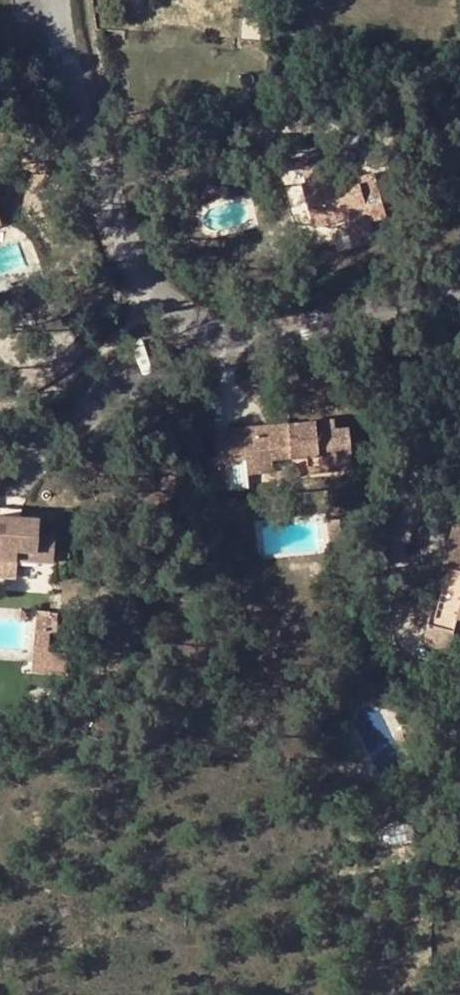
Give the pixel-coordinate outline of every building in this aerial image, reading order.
[(294,186),(307,230),(340,222),(342,228),(367,222),(383,217),(372,174),(343,182),(344,190),(333,192),(328,176),(294,186)] [(12,232),(8,221),(0,224),(0,236),(12,232)] [(371,235),(367,222),(342,228),(345,241),(371,235)] [(329,462),(348,460),(345,426),(332,428),(331,415),(283,421),(284,430),(240,436),(238,426),(212,429),(213,462),(204,462),(206,489),(224,485),(222,472),(230,471),(229,466),(239,464),(243,482),(269,479),(268,464),(302,460),(304,476),(329,473),(329,462)] [(284,430),(283,421),(238,426),(240,436),(284,430)] [(329,462),(329,473),(350,470),(348,460),(329,462)] [(226,493),(244,490),(243,482),(239,464),(229,466),(230,471),(222,472),(224,485),(226,493)] [(52,555),(54,526),(37,526),(37,510),(15,509),(15,498),(0,498),(0,551),(10,552),(52,555)] [(455,531),(447,578),(455,579),(445,636),(459,638),(459,532),(455,531)] [(8,568),(10,552),(0,551),(0,568),(8,568)] [(31,625),(46,627),(48,605),(33,604),(31,625)] [(438,635),(435,658),(459,662),(459,638),(445,636),(438,635)]
